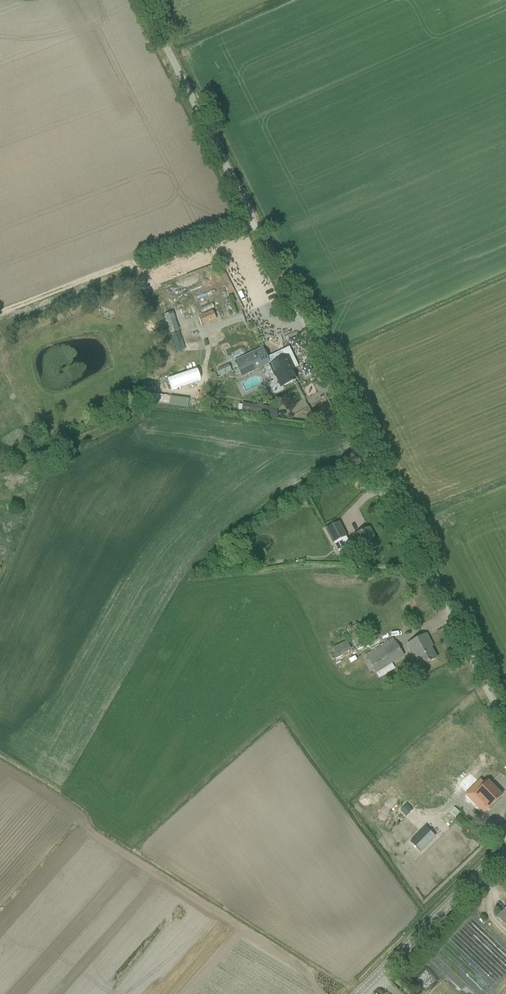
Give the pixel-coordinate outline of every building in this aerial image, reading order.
[(105,298),(103,303),(100,308),(113,314),(117,303),(105,298)] [(212,302),(196,310),(204,324),(219,317),(212,302)] [(189,304),(182,307),(186,318),(193,316),(189,304)] [(171,313),(164,315),(167,323),(174,321),(171,313)] [(183,342),(184,351),(192,351),(192,342),(183,342)] [(234,362),(233,362),(236,369),(234,370),(236,375),(239,373),(241,378),(268,365),(269,366),(274,377),(273,378),(273,380),(273,381),(269,383),(269,386),(270,388),(271,390),(273,392),(274,393),(281,390),(284,389),(283,386),(291,383),(293,383),(292,382),(295,380),(288,366),(292,364),(288,356),(275,363),(271,356),(267,358),(262,349),(253,353),(241,359),(234,362)] [(179,353),(177,366),(187,363),(185,357),(182,358),(180,352),(179,353)] [(229,365),(217,370),(220,377),(231,372),(229,365)] [(203,405),(216,407),(218,401),(204,398),(203,405)] [(333,543),(339,554),(349,548),(357,544),(363,555),(371,551),(377,548),(371,537),(373,536),(369,528),(354,536),(354,537),(348,540),(346,536),(347,536),(339,521),(325,528),(332,543),(333,543)] [(425,635),(407,645),(412,655),(415,654),(421,667),(436,659),(428,644),(430,643),(425,635)] [(337,656),(351,649),(347,640),(332,648),(337,656)] [(384,644),(375,649),(365,656),(376,674),(379,678),(381,676),(382,677),(387,674),(386,673),(394,668),(391,664),(403,656),(395,642),(386,648),(384,644)] [(466,795),(484,813),(501,796),(487,782),(481,788),(477,784),(466,795)] [(406,817),(412,811),(406,805),(400,811),(406,817)] [(448,806),(443,811),(450,818),(455,813),(448,806)] [(434,836),(425,827),(410,842),(420,851),(434,836)] [(446,828),(439,835),(443,839),(442,840),(451,849),(459,840),(451,832),(450,832),(446,828)] [(497,917),(505,926),(505,909),(497,917)] [(406,977),(422,993),(433,983),(418,966),(406,977)]
